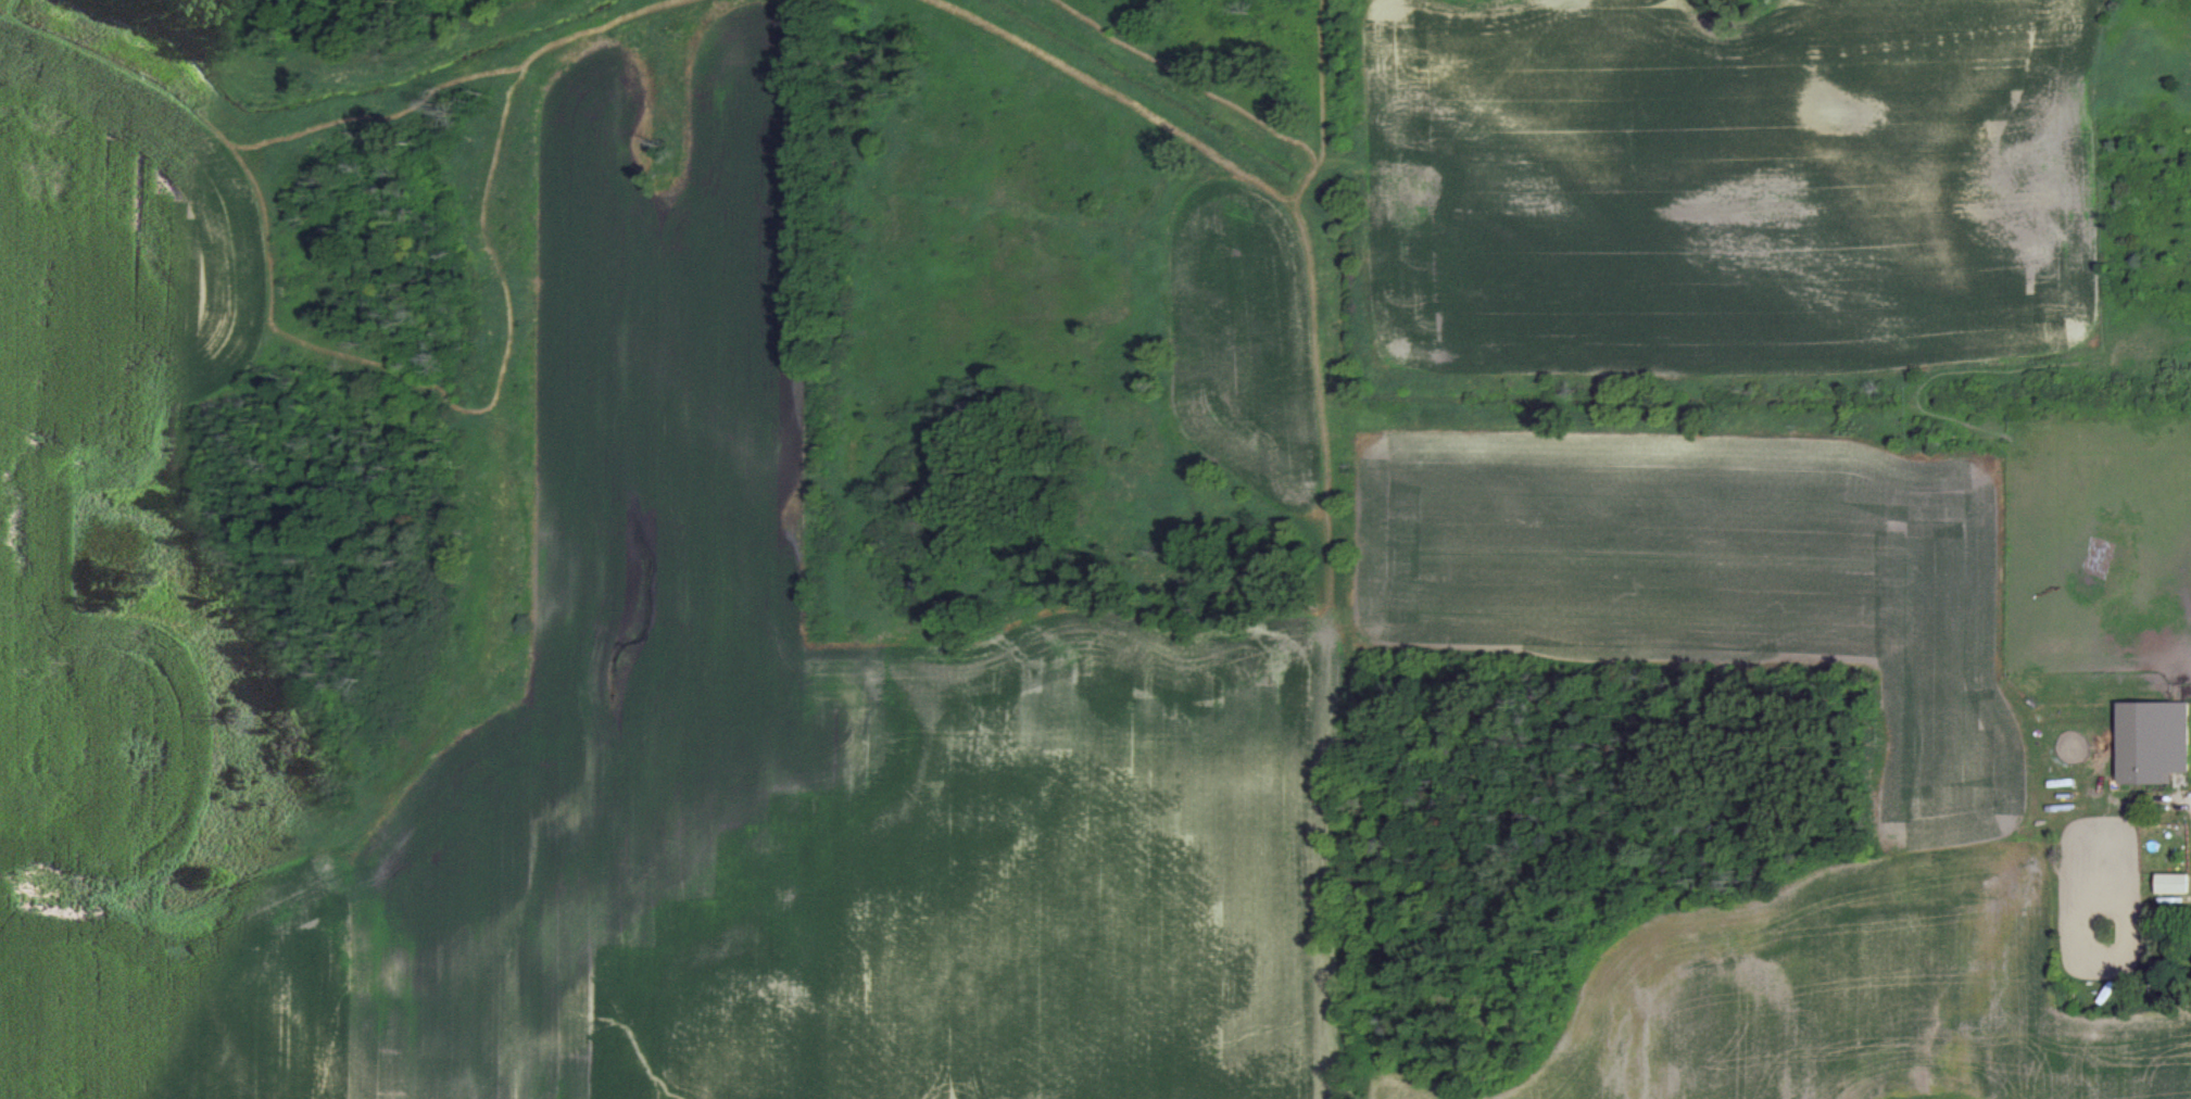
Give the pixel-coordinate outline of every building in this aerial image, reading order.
[(2117,701),(2118,783),(2171,783),(2171,771),(2188,771),(2188,701),(2117,701)] [(2156,893),(2188,893),(2188,873),(2156,872),(2156,893)]
